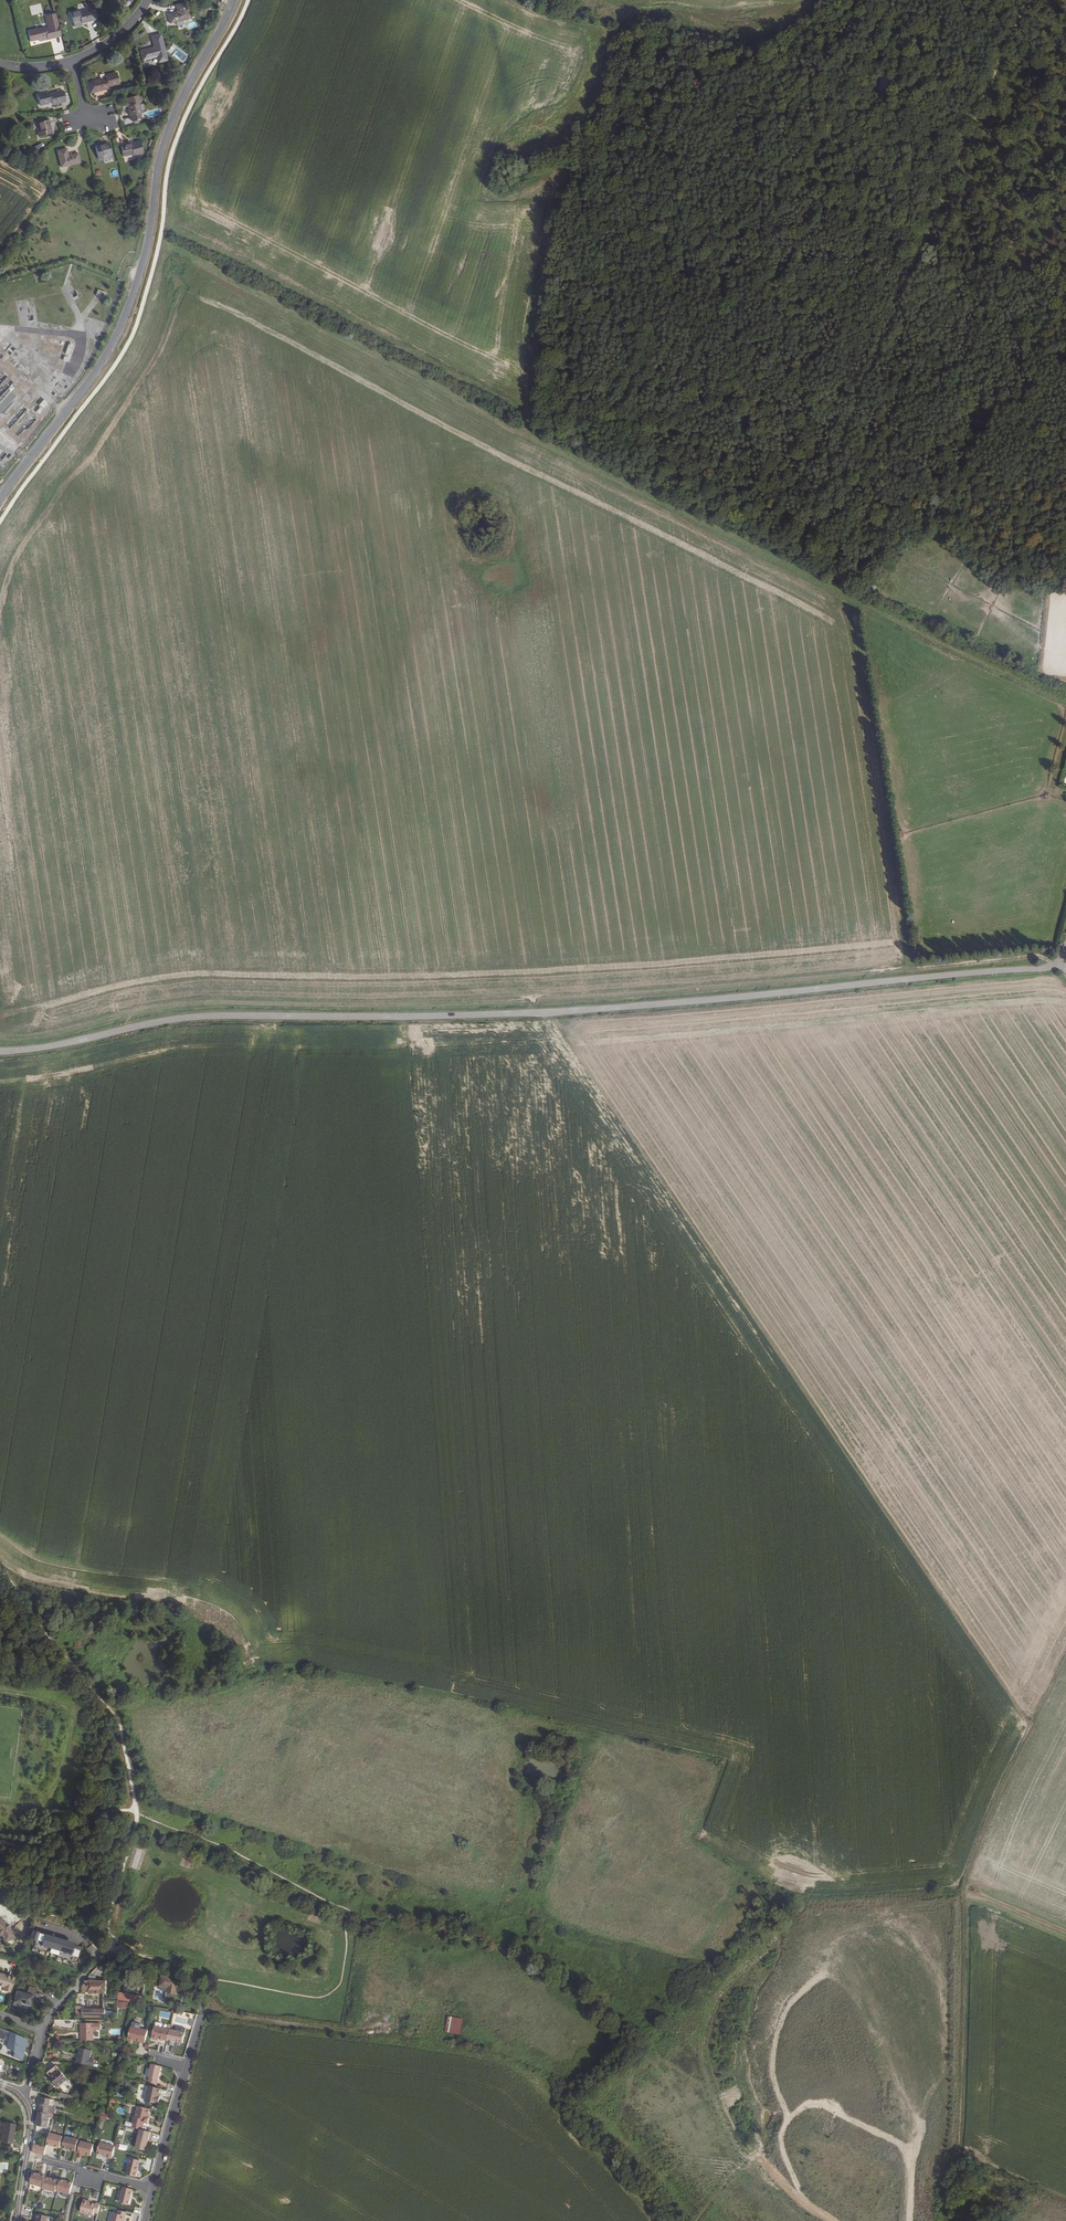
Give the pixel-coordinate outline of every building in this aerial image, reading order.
[(96,19),(93,3),(85,4),(87,10),(78,12),(78,11),(69,13),(72,23),(79,21),(80,23),(96,19)] [(187,19),(183,3),(174,5),(176,12),(166,14),(168,24),(175,23),(175,26),(182,24),(182,21),(187,19)] [(60,36),(57,25),(43,28),(43,27),(35,29),(37,39),(45,38),(45,40),(60,36)] [(166,60),(159,34),(150,36),(153,48),(139,51),(141,60),(155,57),(157,63),(166,60)] [(107,87),(118,84),(116,73),(103,76),(104,78),(90,81),(93,92),(107,89),(107,87)] [(64,101),(62,90),(48,94),(48,92),(36,94),(38,105),(47,104),(50,103),(50,105),(64,101)] [(138,103),(136,95),(126,97),(128,105),(126,106),(128,116),(129,115),(131,121),(141,119),(137,104),(138,103)] [(50,129),(47,119),(37,121),(39,131),(36,131),(37,137),(48,134),(47,130),(50,129)] [(142,154),(139,141),(132,142),(133,145),(129,146),(128,143),(119,145),(122,156),(131,154),(131,156),(142,154)] [(110,153),(107,142),(98,145),(99,148),(94,149),(97,159),(101,158),(100,156),(110,153)] [(79,162),(76,153),(67,155),(65,149),(56,151),(60,167),(79,162)] [(13,352),(16,348),(11,344),(6,351),(10,354),(12,351),(13,352)] [(40,414),(49,403),(45,400),(36,411),(40,414)] [(7,1928),(1,1922),(0,1923),(0,1922),(0,1939),(1,1942),(11,1938),(8,1933),(6,1929),(7,1928)] [(77,1943),(34,1931),(30,1938),(36,1941),(33,1948),(57,1955),(57,1957),(78,1962),(81,1950),(81,1947),(77,1946),(77,1943)] [(11,1979),(0,1976),(0,1987),(0,1988),(0,1991),(7,1993),(11,1979)] [(178,1995),(179,1990),(169,1978),(161,1977),(159,1987),(168,1989),(165,2003),(181,2007),(183,1996),(178,1995)] [(103,1993),(104,1980),(84,1979),(82,1981),(82,1985),(80,1985),(80,1992),(103,1993)] [(30,2008),(34,1995),(17,1990),(12,2005),(19,2007),(20,2004),(30,2008)] [(459,2034),(462,2020),(448,2017),(446,2032),(459,2034)] [(91,2040),(91,2023),(79,2023),(79,2040),(91,2040)] [(164,2038),(166,2028),(151,2025),(149,2035),(155,2037),(164,2039),(164,2038)] [(142,2041),(145,2029),(128,2026),(125,2039),(132,2041),(132,2039),(142,2041)] [(179,2041),(181,2031),(166,2028),(164,2038),(179,2041)] [(26,2039),(9,2033),(7,2049),(14,2054),(12,2058),(22,2062),(26,2039)] [(86,2065),(89,2050),(77,2047),(74,2062),(86,2065)] [(156,2078),(159,2065),(151,2063),(147,2076),(146,2076),(146,2080),(154,2082),(155,2078),(156,2078)] [(56,2085),(65,2078),(54,2064),(44,2072),(56,2085)] [(156,2097),(157,2094),(158,2088),(147,2085),(143,2099),(156,2103),(157,2097),(156,2097)] [(47,2109),(49,2099),(40,2097),(38,2111),(48,2113),(48,2109),(47,2109)] [(146,2113),(148,2108),(136,2105),(134,2116),(132,2116),(131,2122),(141,2124),(141,2120),(146,2121),(147,2117),(146,2117),(146,2113)] [(46,2126),(48,2113),(38,2111),(35,2124),(46,2126)] [(13,2122),(3,2120),(1,2130),(0,2130),(0,2140),(10,2142),(13,2122)] [(144,2149),(148,2130),(138,2128),(134,2146),(144,2149)] [(61,2138),(61,2135),(48,2131),(45,2143),(58,2147),(59,2144),(61,2138)] [(76,2142),(77,2138),(64,2135),(63,2139),(62,2144),(61,2147),(74,2150),(74,2148),(76,2142)] [(112,2154),(115,2142),(100,2138),(97,2149),(103,2150),(106,2151),(106,2152),(112,2154)] [(89,2155),(92,2145),(79,2142),(78,2143),(77,2149),(76,2152),(89,2155)] [(32,2152),(45,2156),(47,2147),(34,2144),(32,2152)] [(136,2175),(139,2160),(129,2158),(125,2173),(136,2175)] [(41,2186),(44,2176),(45,2175),(32,2171),(29,2182),(41,2186)] [(57,2182),(57,2180),(44,2176),(41,2186),(54,2190),(55,2186),(57,2182)] [(69,2193),(72,2182),(59,2178),(58,2182),(57,2187),(56,2190),(69,2193)] [(127,2203),(131,2188),(122,2186),(118,2201),(127,2203)] [(97,2212),(99,2203),(95,2202),(95,2204),(90,2202),(82,2201),(80,2212),(93,2215),(94,2212),(97,2212)] [(123,2214),(124,2215),(125,2211),(117,2209),(116,2212),(112,2211),(110,2220),(121,2220),(122,2219),(123,2214)] [(48,2214),(36,2211),(34,2220),(46,2220),(48,2214)]
